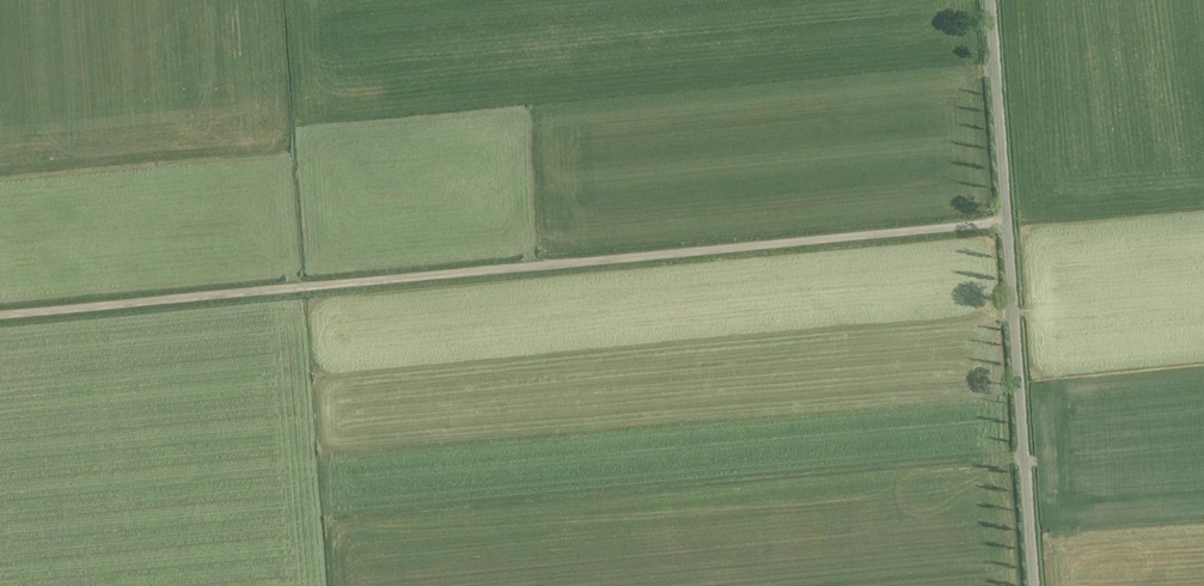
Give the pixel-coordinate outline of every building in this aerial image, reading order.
[(1026,499),(1017,499),(1019,521),(1027,521),(1026,499)]
